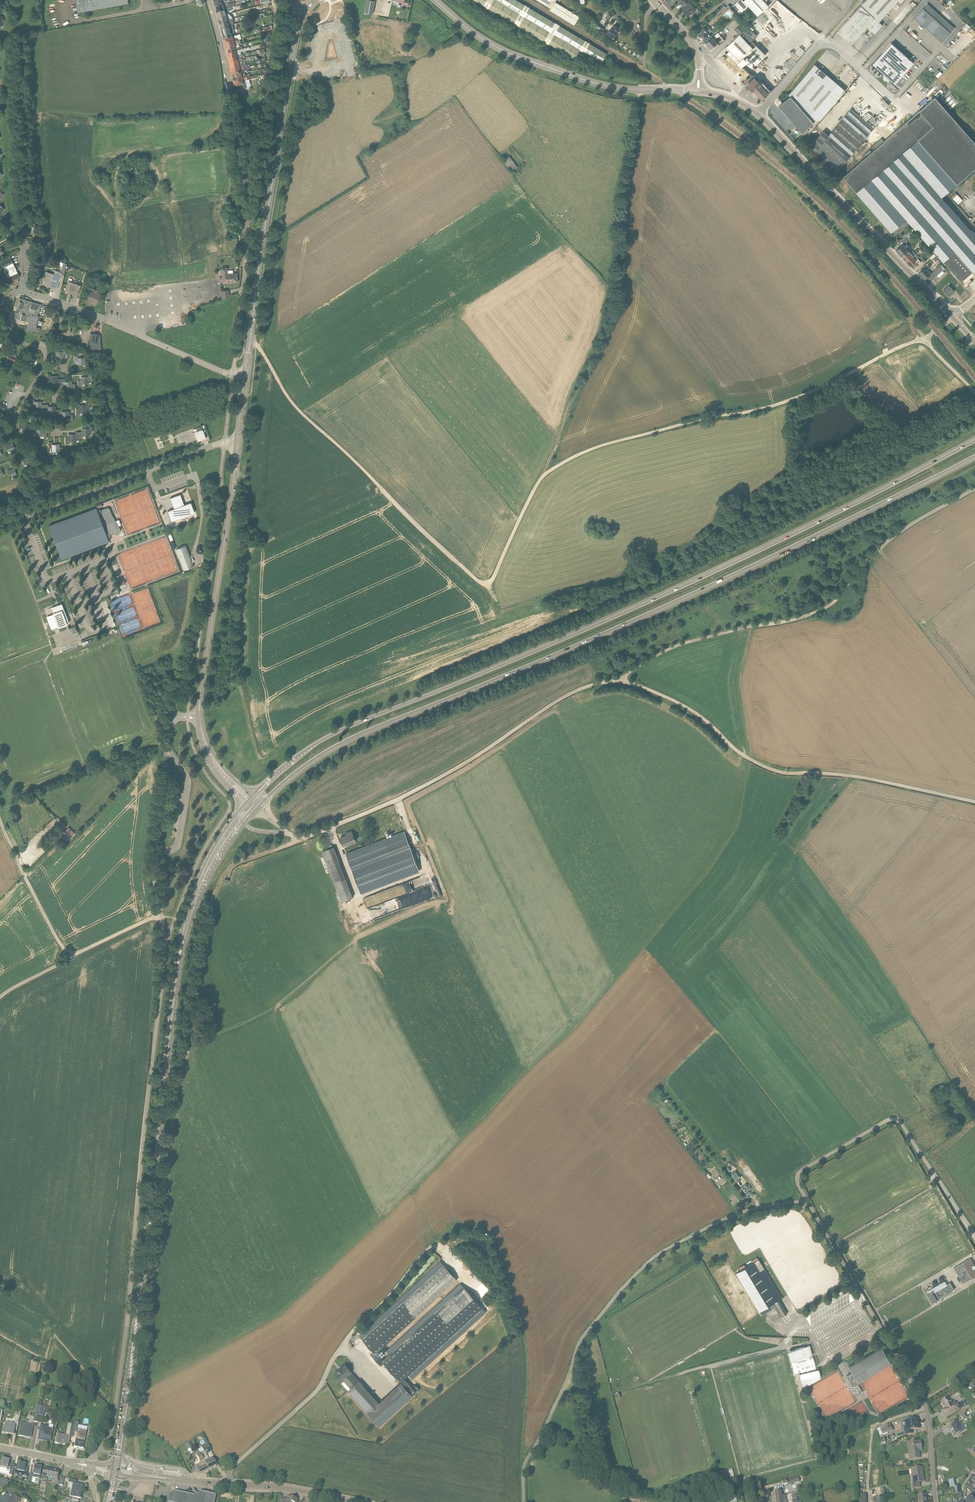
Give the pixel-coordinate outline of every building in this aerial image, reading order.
[(128,3),(127,0),(75,0),(78,12),(128,3)] [(375,2),(367,0),(365,12),(372,14),(375,2)] [(607,54),(516,0),(474,0),(575,59),(580,50),(584,53),(584,52),(602,63),(607,54)] [(551,8),(550,10),(575,25),(580,17),(559,4),(555,2),(556,0),(538,0),(551,8)] [(690,2),(691,1),(690,0),(684,0),(681,3),(684,7),(682,10),(688,16),(696,9),(690,2)] [(737,2),(744,10),(748,7),(742,0),(739,0),(737,2)] [(768,6),(763,0),(745,0),(744,1),(757,16),(768,6)] [(861,6),(875,18),(879,22),(896,4),(899,7),(906,0),(866,0),(861,6)] [(229,2),(214,6),(216,11),(232,7),(235,5),(235,3),(234,2),(229,3),(229,2)] [(859,36),(867,27),(875,18),(861,6),(837,32),(851,44),(859,36)] [(217,17),(225,15),(224,12),(233,10),(232,7),(216,11),(217,17)] [(914,18),(942,43),(951,33),(923,8),(914,18)] [(227,20),(232,18),(232,17),(228,14),(225,15),(217,17),(219,22),(227,20)] [(220,28),(232,24),(234,24),(232,18),(227,20),(219,22),(220,28)] [(875,18),(867,27),(870,30),(874,34),(883,25),(879,22),(875,18)] [(727,47),(730,51),(726,54),(741,68),(747,62),(747,61),(749,59),(756,65),(766,55),(752,41),(763,30),(753,22),(727,47)] [(594,27),(602,32),(605,29),(597,23),(594,27)] [(735,30),(739,35),(746,28),(742,23),(735,30)] [(223,38),(234,35),(235,35),(233,28),(234,28),(232,24),(220,28),(223,38)] [(609,36),(610,34),(614,37),(618,32),(616,31),(619,28),(614,25),(612,28),(608,25),(604,30),(608,33),(607,34),(609,36)] [(704,42),(711,36),(714,33),(710,28),(708,26),(704,29),(704,28),(697,35),(704,42)] [(717,37),(720,35),(718,33),(705,43),(711,49),(718,43),(714,40),(717,38),(717,37)] [(226,48),(238,45),(240,44),(239,40),(237,40),(224,43),(226,48)] [(912,65),(890,45),(876,60),(870,66),(884,79),(883,80),(885,82),(886,81),(893,87),(899,80),(898,80),(912,65)] [(228,57),(241,54),(240,51),(247,50),(246,48),(242,49),(240,49),(227,52),(228,57)] [(231,71),(248,67),(249,67),(250,67),(250,64),(246,65),(245,63),(242,63),(239,64),(230,66),(231,71)] [(813,123),(819,121),(845,90),(815,64),(788,95),(790,96),(779,106),(802,133),(813,123)] [(243,70),(250,69),(249,67),(248,67),(231,71),(232,75),(244,73),(243,70)] [(753,92),(754,91),(762,100),(771,91),(757,76),(747,86),(753,92)] [(245,80),(247,80),(246,77),(233,80),(234,85),(238,84),(239,88),(246,87),(245,80)] [(942,197),(974,168),(974,142),(935,97),(916,113),(908,120),(843,177),(894,237),(910,223),(943,262),(954,252),(974,274),(974,233),(972,230),(971,230),(942,197)] [(869,134),(874,129),(851,109),(847,114),(869,134)] [(865,139),(869,134),(847,114),(842,120),(865,139)] [(860,145),(865,139),(842,120),(838,125),(860,145)] [(856,150),(860,145),(838,125),(833,130),(856,150)] [(851,156),(856,150),(833,130),(829,135),(851,156)] [(851,156),(829,135),(823,131),(819,136),(847,161),(851,156)] [(847,161),(819,136),(814,141),(843,166),(847,161)] [(841,168),(843,166),(814,141),(810,147),(815,151),(838,171),(841,168)] [(907,236),(909,234),(908,232),(905,234),(907,236),(902,240),(901,240),(904,243),(906,241),(909,238),(907,236)] [(907,249),(903,245),(901,246),(896,251),(901,257),(908,250),(910,248),(909,247),(907,249)] [(916,260),(910,252),(908,250),(901,257),(909,266),(916,260)] [(974,274),(954,252),(943,262),(965,287),(972,282),(969,279),(974,274)] [(0,260),(0,263),(9,282),(19,277),(10,256),(0,260)] [(62,283),(64,275),(67,264),(63,263),(60,273),(62,274),(61,277),(47,272),(46,275),(48,276),(45,284),(49,285),(48,287),(56,290),(59,282),(62,283)] [(932,280),(942,270),(939,266),(930,274),(925,268),(919,273),(925,279),(928,276),(932,280)] [(233,270),(227,270),(227,268),(222,269),(222,279),(226,278),(226,282),(237,282),(236,274),(233,274),(233,270)] [(65,291),(69,293),(69,292),(73,293),(72,296),(76,297),(81,286),(68,281),(65,291)] [(949,297),(955,292),(949,285),(943,290),(949,297)] [(222,299),(229,296),(228,290),(221,291),(222,299)] [(101,294),(96,292),(95,294),(88,291),(85,300),(92,302),(91,303),(96,305),(101,294)] [(41,305),(28,301),(19,298),(13,318),(28,322),(27,325),(36,327),(39,317),(37,316),(38,313),(39,313),(41,305)] [(40,328),(36,327),(27,325),(26,331),(30,332),(39,335),(40,329),(40,328)] [(100,344),(97,343),(99,335),(93,333),(93,334),(90,334),(86,350),(101,350),(100,344)] [(10,361),(14,362),(16,357),(14,356),(14,355),(9,353),(7,361),(9,362),(10,361)] [(197,442),(206,438),(202,429),(194,433),(197,442)] [(12,443),(5,446),(7,452),(11,450),(12,452),(15,450),(12,443)] [(29,456),(22,459),(24,465),(28,463),(28,465),(32,464),(29,456)] [(340,458),(336,462),(347,472),(351,468),(340,458)] [(14,468),(7,471),(9,476),(12,475),(13,477),(17,475),(14,468)] [(352,469),(348,473),(359,483),(363,479),(352,469)] [(269,483),(275,481),(270,470),(265,472),(269,483)] [(359,483),(363,488),(367,483),(363,479),(359,483)] [(171,521),(194,512),(191,503),(184,505),(180,495),(180,494),(170,498),(170,499),(174,509),(167,511),(171,521)] [(108,508),(106,508),(100,510),(100,508),(99,509),(100,510),(97,511),(96,508),(49,526),(61,559),(102,544),(109,542),(107,538),(110,537),(111,538),(110,535),(117,530),(113,519),(112,515),(110,510),(109,509),(108,508)] [(176,549),(184,570),(193,567),(190,558),(186,545),(176,549)] [(197,547),(197,550),(198,553),(202,554),(205,552),(206,549),(204,545),(200,545),(197,547)] [(58,627),(69,623),(62,604),(51,608),(58,627)] [(61,833),(69,840),(75,833),(70,829),(67,831),(65,829),(61,833)] [(343,845),(355,841),(352,831),(346,834),(346,836),(340,838),(343,845)] [(412,851),(404,832),(354,851),(347,854),(354,873),(412,851)] [(334,847),(322,852),(327,867),(340,862),(334,847)] [(412,851),(354,873),(362,894),(420,872),(412,851)] [(422,878),(365,897),(368,907),(402,896),(400,891),(403,890),(407,888),(407,886),(410,885),(416,883),(418,889),(425,886),(422,878)] [(954,1268),(963,1284),(974,1276),(974,1266),(971,1259),(954,1268)] [(778,1301),(767,1284),(772,1281),(759,1260),(737,1273),(759,1312),(778,1301)] [(377,1353),(379,1351),(456,1277),(444,1265),(362,1340),(374,1352),(371,1355),(381,1366),(384,1363),(401,1382),(436,1351),(482,1307),(459,1286),(393,1351),(384,1359),(377,1353)] [(927,1294),(933,1303),(938,1300),(937,1300),(954,1290),(950,1283),(933,1293),(932,1291),(927,1294)] [(778,1300),(778,1301),(759,1312),(760,1314),(762,1315),(776,1307),(782,1317),(787,1314),(778,1300)] [(791,1361),(798,1359),(809,1356),(812,1355),(810,1346),(789,1351),(788,1351),(791,1361)] [(852,1386),(891,1363),(882,1348),(849,1367),(852,1373),(846,1376),(852,1386)] [(809,1356),(798,1359),(799,1360),(796,1361),(799,1372),(816,1368),(813,1357),(810,1357),(809,1356)] [(344,1379),(352,1387),(358,1382),(350,1373),(351,1372),(345,1365),(341,1368),(338,1371),(334,1374),(336,1376),(336,1378),(337,1379),(339,1379),(341,1382),(344,1379)] [(819,1369),(799,1374),(801,1380),(820,1375),(819,1369)] [(359,1380),(358,1382),(352,1387),(348,1391),(352,1395),(363,1385),(359,1380)] [(401,1382),(390,1392),(402,1405),(413,1395),(401,1382)] [(379,1402),(368,1413),(379,1426),(402,1405),(390,1392),(379,1402)] [(947,1418),(960,1409),(966,1406),(963,1401),(957,1405),(957,1404),(953,1406),(948,1398),(941,1403),(944,1409),(942,1410),(947,1418)] [(18,1425),(21,1407),(17,1406),(14,1418),(13,1417),(13,1419),(6,1418),(6,1422),(5,1422),(5,1425),(4,1425),(3,1432),(13,1434),(15,1424),(18,1425)] [(52,1415),(53,1408),(41,1406),(39,1415),(43,1416),(44,1413),(52,1415)] [(73,1431),(75,1421),(69,1419),(66,1435),(57,1433),(55,1442),(69,1445),(70,1436),(73,1437),(74,1432),(73,1431)] [(913,1433),(912,1430),(919,1428),(917,1419),(908,1421),(909,1427),(904,1428),(906,1434),(913,1433)] [(954,1436),(962,1431),(957,1423),(958,1422),(957,1419),(950,1423),(952,1425),(949,1427),(954,1436)] [(73,1431),(74,1432),(77,1432),(74,1446),(84,1448),(87,1430),(78,1428),(79,1422),(75,1421),(73,1431)] [(31,1436),(32,1428),(33,1425),(30,1424),(21,1423),(19,1435),(24,1436),(24,1435),(31,1436)] [(51,1441),(53,1428),(49,1428),(49,1426),(41,1424),(40,1429),(39,1438),(46,1439),(46,1441),(51,1441)] [(882,1435),(893,1430),(890,1425),(880,1429),(878,1430),(880,1435),(882,1434),(882,1435)] [(908,1443),(910,1459),(920,1458),(919,1450),(921,1450),(920,1441),(908,1443)] [(211,1450),(207,1443),(201,1446),(204,1451),(205,1451),(206,1453),(211,1450)] [(209,1459),(206,1453),(205,1451),(204,1451),(200,1453),(208,1470),(217,1466),(212,1457),(209,1459)] [(199,1474),(208,1470),(200,1453),(196,1455),(201,1464),(196,1467),(193,1461),(190,1463),(194,1472),(198,1471),(199,1474)] [(8,1464),(9,1460),(2,1459),(0,1468),(0,1470),(0,1472),(12,1475),(14,1465),(8,1464)] [(14,1474),(16,1474),(17,1475),(17,1476),(18,1477),(19,1477),(20,1477),(21,1477),(22,1476),(23,1476),(26,1476),(28,1468),(25,1467),(26,1464),(19,1462),(18,1466),(15,1466),(14,1474)] [(39,1478),(40,1475),(42,1467),(35,1466),(33,1474),(30,1473),(28,1484),(31,1485),(32,1477),(35,1477),(39,1478)] [(919,1487),(919,1482),(924,1481),(922,1467),(911,1469),(913,1482),(911,1483),(912,1488),(919,1487)] [(48,1477),(57,1479),(59,1471),(44,1468),(42,1479),(47,1480),(48,1477)] [(800,1482),(798,1476),(782,1481),(783,1485),(788,1484),(788,1485),(800,1482)] [(9,1481),(5,1479),(4,1480),(2,1477),(0,1480),(0,1491),(9,1481)] [(72,1491),(71,1496),(80,1498),(83,1485),(76,1484),(76,1480),(70,1479),(69,1482),(68,1487),(70,1488),(69,1491),(72,1491)] [(960,1493),(958,1487),(954,1487),(957,1501),(958,1501),(966,1501),(963,1499),(962,1497),(961,1492),(960,1493)] [(215,1495),(200,1492),(199,1496),(174,1491),(170,1494),(169,1497),(168,1497),(167,1501),(214,1501),(215,1495)] [(785,1495),(782,1496),(781,1491),(775,1492),(777,1501),(786,1501),(785,1495)] [(13,1501),(17,1501),(20,1498),(16,1494),(14,1496),(13,1495),(10,1498),(4,1492),(0,1496),(0,1501),(12,1501),(13,1501)] [(973,1498),(974,1496),(972,1493),(970,1495),(967,1498),(965,1496),(964,1498),(962,1497),(963,1499),(966,1501),(972,1501),(974,1500),(973,1498)]
